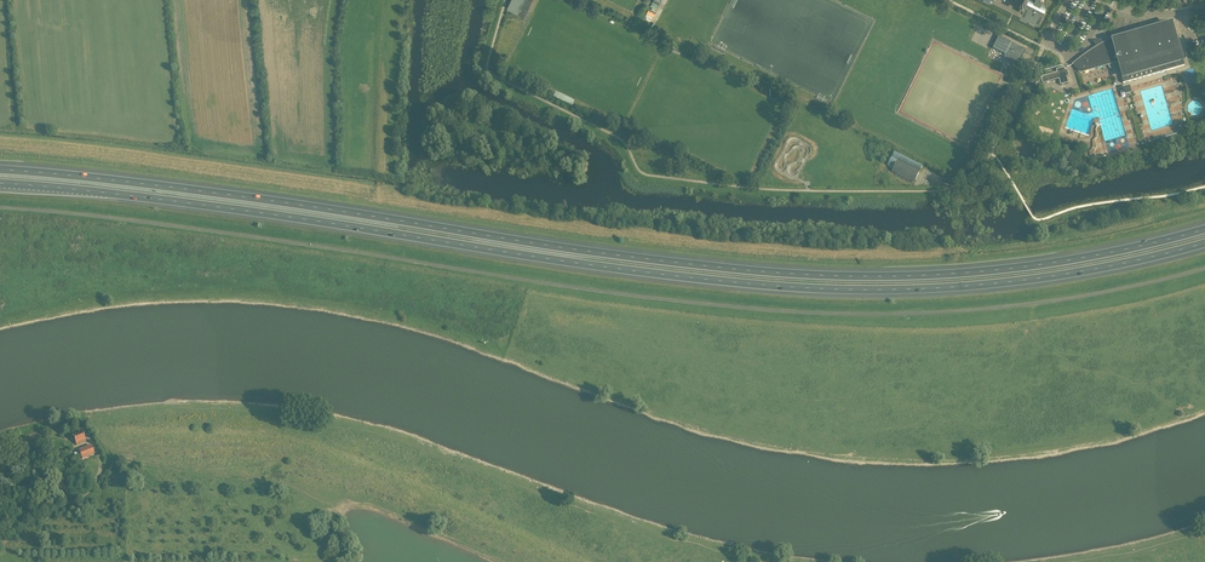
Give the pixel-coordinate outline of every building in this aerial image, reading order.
[(507,8),(507,9),(512,11),(511,14),(516,16),(517,13),(525,17),(533,0),(511,0),(507,8)] [(1019,9),(1037,18),(1045,1),(1044,0),(1024,0),(1019,9)] [(1074,63),(1081,71),(1119,60),(1123,76),(1121,77),(1123,83),(1184,65),(1183,59),(1180,60),(1172,32),(1175,32),(1172,22),(1174,22),(1174,21),(1170,22),(1166,22),(1162,23),(1158,23),(1154,24),(1150,25),(1146,26),(1142,27),(1138,28),(1134,29),(1131,31),(1127,32),(1123,34),(1119,35),(1115,37),(1112,38),(1108,40),(1106,41),(1094,42),(1094,41),(1097,46),(1093,49),(1090,51),(1087,53),(1083,55),(1080,58),(1077,60),(1074,62),(1072,65),(1074,63)] [(1016,63),(1024,49),(999,36),(993,48),(1005,54),(1004,57),(1016,63)] [(1040,76),(1036,74),(1032,83),(1036,85),(1037,82),(1038,82),(1042,81),(1042,84),(1059,79),(1060,85),(1068,83),(1067,77),(1069,76),(1067,69),(1065,70),(1057,72),(1041,77),(1040,77),(1040,76)] [(573,105),(575,100),(556,91),(554,97),(573,105)] [(922,165),(895,151),(888,165),(893,168),(892,171),(914,182),(920,171),(922,165)] [(76,445),(86,441),(82,432),(73,436),(76,445)] [(82,459),(95,454),(91,445),(79,450),(82,459)] [(72,472),(73,473),(82,470),(78,459),(71,462),(73,466),(70,467),(70,468),(69,469),(71,473),(72,472)]
